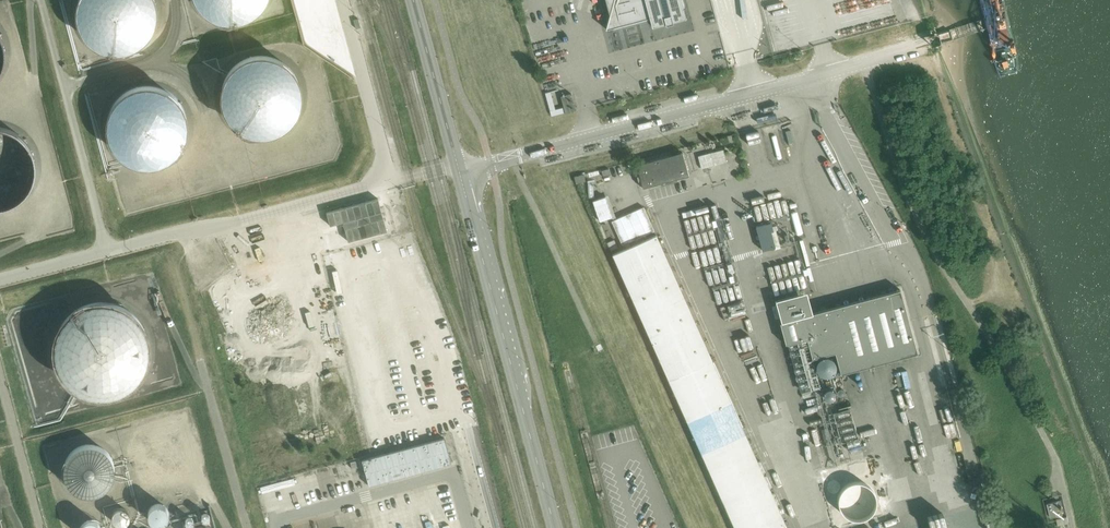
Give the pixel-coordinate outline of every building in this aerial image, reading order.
[(158,8),(157,2),(157,0),(78,0),(77,1),(77,7),(77,13),(78,19),(80,25),(83,31),(86,36),(91,40),(96,44),(101,47),(107,49),(113,50),(120,50),(126,49),(132,47),(138,45),(143,41),(147,37),(151,32),(154,27),(156,21),(158,15),(158,8)] [(198,4),(202,8),(207,12),(212,16),(218,18),(224,20),(230,20),(236,20),(242,18),(248,16),(253,13),(258,9),(262,4),(265,0),(195,0),(198,4)] [(609,16),(606,29),(613,27),(613,29),(650,19),(652,26),(685,17),(681,0),(605,0),(609,16)] [(301,102),(303,95),(302,88),(301,81),(298,75),(295,69),(290,63),(285,59),(278,55),(272,53),(265,52),(257,52),(250,54),(244,56),(238,60),(232,64),(228,70),(224,76),(222,83),(221,90),(221,97),(223,104),(225,111),(229,117),(233,122),(239,126),(245,130),(252,132),(259,133),(266,133),(273,132),(280,129),(286,126),(291,121),(296,115),(299,109),(301,102)] [(188,131),(189,125),(188,119),(187,114),(185,108),(183,103),(180,98),(176,94),(171,90),(166,87),(160,85),(155,83),(149,83),(143,83),(137,84),(132,86),(126,88),(122,92),(117,96),(114,100),(111,105),(108,111),(107,116),(106,122),(106,128),(108,134),(109,139),(112,145),(115,149),(119,154),(124,157),(129,160),(134,163),(140,164),(146,165),(152,165),(158,163),(163,162),(168,159),(173,156),(178,152),(181,147),(184,142),(186,137),(188,131)] [(571,93),(561,96),(565,113),(576,111),(571,93)] [(35,162),(35,155),(33,149),(30,143),(26,138),(22,133),(17,130),(11,127),(5,125),(0,124),(0,202),(7,200),(13,198),(18,195),(23,191),(28,186),(31,181),(33,175),(35,168),(35,162)] [(683,152),(637,165),(643,188),(689,176),(683,152)] [(584,174),(574,176),(576,184),(585,181),(584,174)] [(643,207),(611,221),(622,245),(623,245),(643,236),(654,231),(643,207)] [(643,236),(623,245),(625,249),(613,255),(735,527),(778,527),(786,524),(713,361),(657,235),(645,240),(643,236)] [(618,247),(614,239),(607,242),(611,250),(618,247)] [(917,353),(900,289),(809,314),(803,293),(775,300),(781,322),(780,322),(785,344),(787,343),(788,344),(807,339),(812,358),(835,352),(840,374),(917,353)] [(149,353),(150,347),(149,341),(148,335),(147,330),(144,324),(141,319),(138,315),(134,311),(129,307),(124,304),(119,302),(113,300),(107,299),(101,299),(96,299),(90,300),(84,302),(79,305),(74,308),(70,311),(66,316),(62,320),(59,325),(57,331),(55,336),(55,342),(55,348),(55,354),(56,360),(58,365),(61,370),(64,375),(68,379),(73,383),(78,387),(83,389),(88,391),(94,393),(100,393),(106,393),(111,392),(117,391),(122,389),(128,386),(132,383),(137,379),(140,374),(144,369),(146,364),(148,358),(149,353)] [(446,438),(362,457),(368,484),(452,465),(446,438)] [(114,472),(114,468),(113,463),(112,459),(110,455),(107,452),(103,449),(99,446),(95,445),(90,444),(86,445),(82,446),(77,448),(74,451),(71,454),(68,458),(67,462),(66,467),(66,471),(67,476),(69,480),(71,484),(74,487),(78,489),(82,491),(87,492),(91,492),(96,492),(100,490),(104,488),(108,485),(110,481),(112,477),(114,472)] [(1067,513),(1063,499),(1047,503),(1050,517),(1067,513)] [(168,514),(168,511),(168,508),(166,505),(164,503),(162,501),(159,501),(156,501),(153,501),(150,503),(148,505),(147,508),(146,511),(146,514),(147,517),(149,519),(152,521),(154,522),(157,523),(160,522),(163,521),(165,519),(167,517),(168,514)] [(129,519),(130,516),(129,514),(128,511),(126,509),(124,507),(121,507),(118,507),(116,508),(114,510),(112,513),(112,516),(113,519),(114,521),(116,523),(119,524),(122,524),(125,523),(127,522),(129,519)] [(103,527),(102,524),(101,521),(99,519),(97,518),(94,516),(91,516),(88,516),(85,518),(83,519),(81,522),(80,524),(79,527),(103,527)] [(1069,523),(1067,517),(1056,519),(1058,525),(1069,523)]
